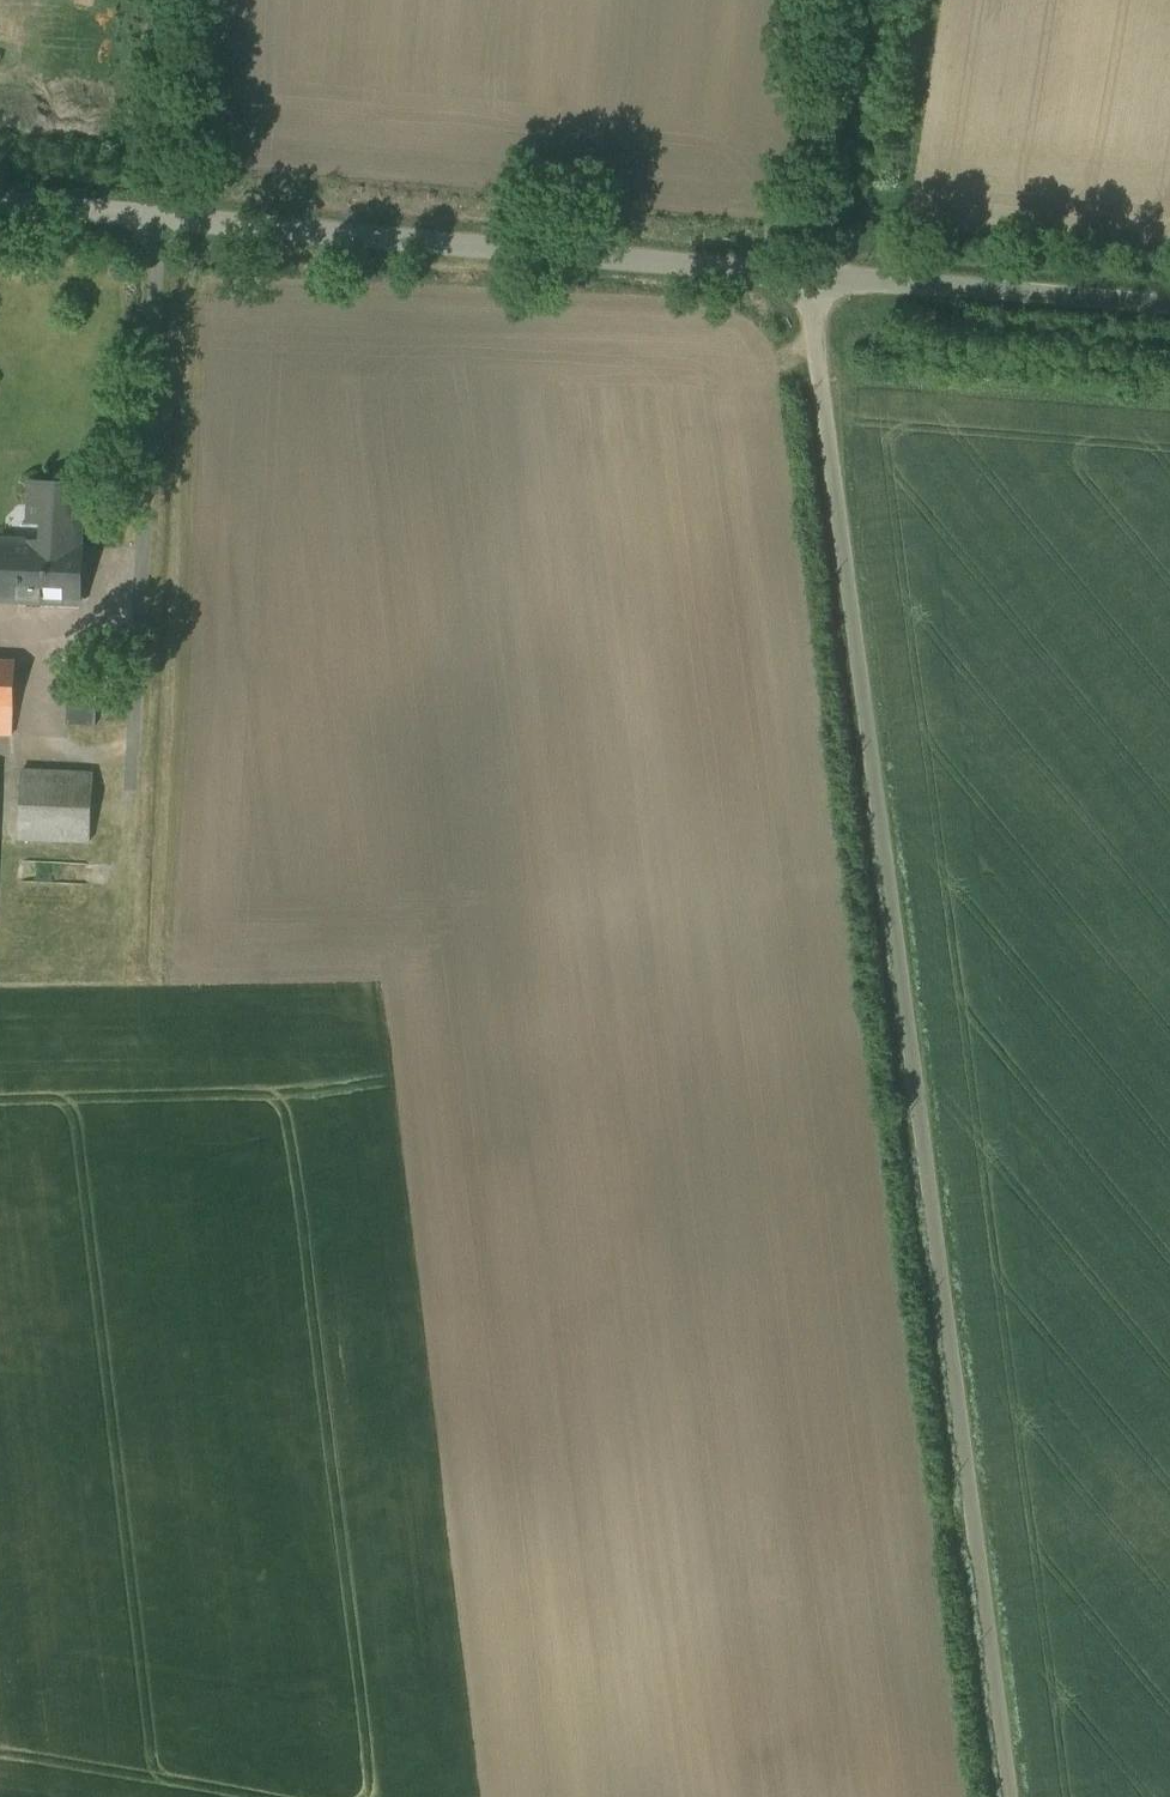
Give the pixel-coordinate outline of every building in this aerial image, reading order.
[(50,541),(15,540),(12,601),(80,603),(82,543),(81,543),(83,482),(32,480),(30,522),(51,523),(50,541)] [(0,539),(0,600),(12,601),(15,540),(0,539)] [(0,662),(0,734),(13,735),(16,662),(0,662)] [(94,774),(22,771),(19,838),(91,841),(94,774)]
